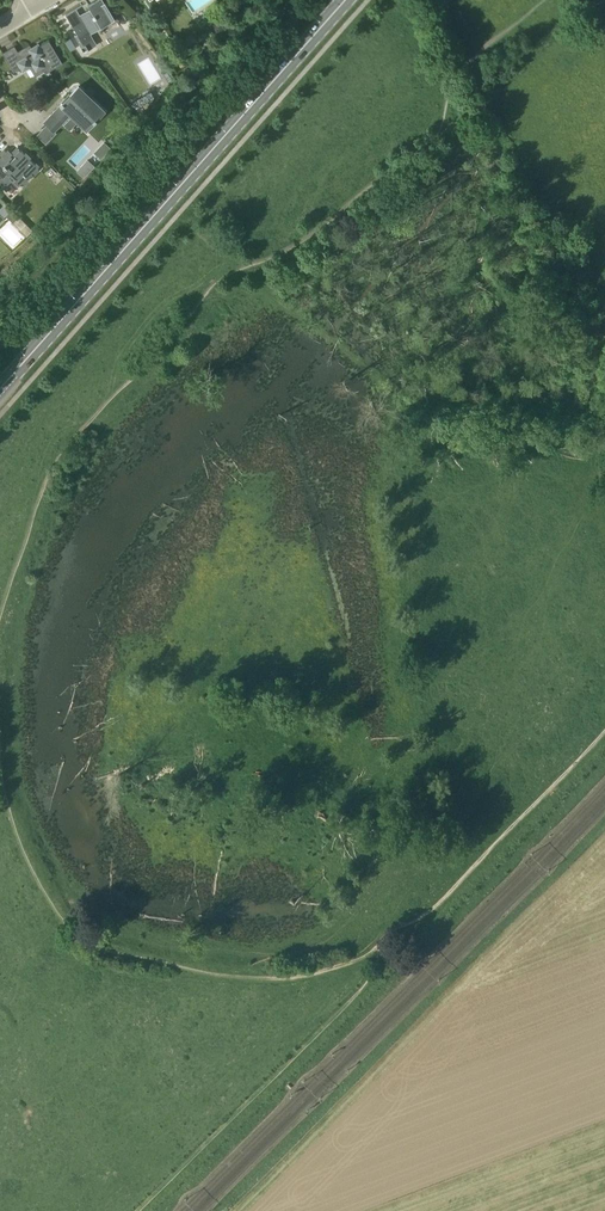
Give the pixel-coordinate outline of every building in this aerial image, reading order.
[(109,10),(116,6),(113,0),(96,0),(88,5),(91,11),(81,17),(76,9),(66,15),(77,34),(74,35),(84,52),(89,50),(86,44),(92,40),(88,32),(100,25),(101,28),(115,20),(109,10)] [(45,73),(63,63),(49,41),(40,46),(39,43),(31,48),(30,45),(18,51),(15,46),(2,53),(14,72),(21,68),(23,72),(32,66),(36,73),(43,69),(45,73)] [(86,130),(105,111),(79,86),(60,105),(44,122),(54,131),(70,115),(86,130)] [(94,153),(100,158),(110,147),(104,142),(94,153)] [(13,158),(5,149),(0,154),(0,179),(5,184),(13,176),(21,184),(39,167),(24,152),(24,153),(22,151),(21,151),(13,158)]
